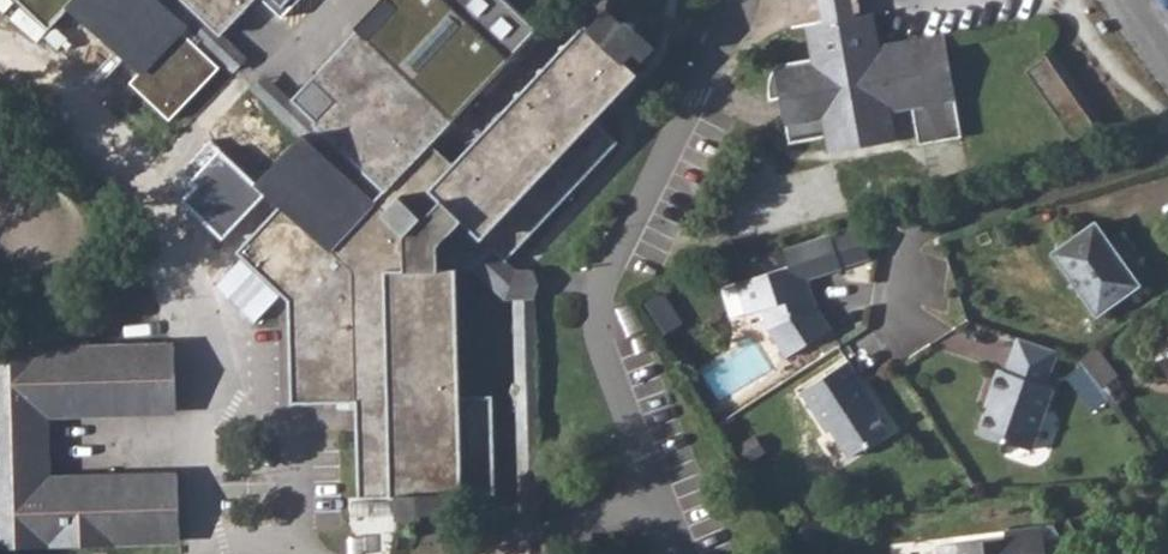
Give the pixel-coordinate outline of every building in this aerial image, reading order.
[(227,45),(271,0),(12,0),(55,40),(77,17),(145,81),(136,91),(178,130),(229,77),(188,39),(204,23),(227,45)] [(289,298),(292,401),(358,401),(359,496),(397,496),(397,516),(421,516),(421,511),(458,510),(458,494),(495,494),(494,396),(459,396),(458,268),(472,269),(493,248),(506,260),(613,145),(617,141),(596,119),(639,73),(635,69),(626,61),(635,51),(644,59),(657,45),(628,20),(625,23),(608,9),(589,29),(585,25),(453,165),(430,143),(540,29),(509,0),(391,0),(396,5),(366,37),(352,28),(286,97),(314,123),(301,136),(257,180),(268,190),(282,204),(240,251),(289,298)] [(825,21),(856,15),(853,0),(821,0),(825,21)] [(834,150),(898,138),(893,110),(915,106),(922,142),(966,135),(946,32),(881,45),(875,12),(856,15),(825,21),(810,24),(816,57),(779,64),(774,74),(773,99),(785,96),(793,142),(830,135),(834,150)] [(1074,140),(1096,124),(1046,53),(1024,69),(1074,140)] [(255,91),(301,136),(314,123),(286,97),(267,79),(255,91)] [(187,200),(213,225),(224,235),(268,190),(257,180),(232,155),(224,148),(191,181),(199,189),(187,200)] [(1115,301),(1111,295),(1134,278),(1149,267),(1124,232),(1109,242),(1095,223),(1054,252),(1097,314),(1115,301)] [(841,267),(869,258),(858,224),(830,232),(841,267)] [(788,266),(736,283),(745,312),(761,309),(767,329),(786,357),(830,327),(816,306),(806,278),(841,267),(830,232),(782,247),(788,266)] [(493,248),(472,269),(504,299),(513,299),(514,525),(540,524),(534,267),(515,268),(506,260),(493,248)] [(1111,295),(1115,301),(1139,284),(1134,278),(1111,295)] [(644,300),(665,332),(680,322),(659,290),(644,300)] [(1036,447),(1056,384),(1048,382),(1059,347),(1018,335),(1007,369),(1000,367),(993,389),(996,390),(991,405),(983,430),(1036,447)] [(0,345),(0,550),(181,546),(179,472),(50,475),(49,416),(176,413),(174,340),(0,345)] [(1098,383),(1099,384),(1114,372),(1094,343),(1078,354),(1084,361),(1098,383)] [(801,390),(827,431),(831,428),(848,456),(889,430),(876,409),(869,399),(872,397),(848,359),(801,390)] [(1069,371),(1084,393),(1098,383),(1084,361),(1069,371)] [(1091,404),(1106,394),(1099,384),(1098,383),(1084,393),(1091,404)] [(993,389),(988,404),(991,405),(996,390),(993,389)] [(869,399),(876,409),(879,407),(872,397),(869,399)] [(949,542),(950,553),(1043,553),(1042,540),(1040,526),(1002,530),(1002,537),(949,542)] [(1061,537),(1042,540),(1043,553),(1069,553),(1061,537)] [(949,542),(935,544),(936,553),(950,553),(949,542)]
